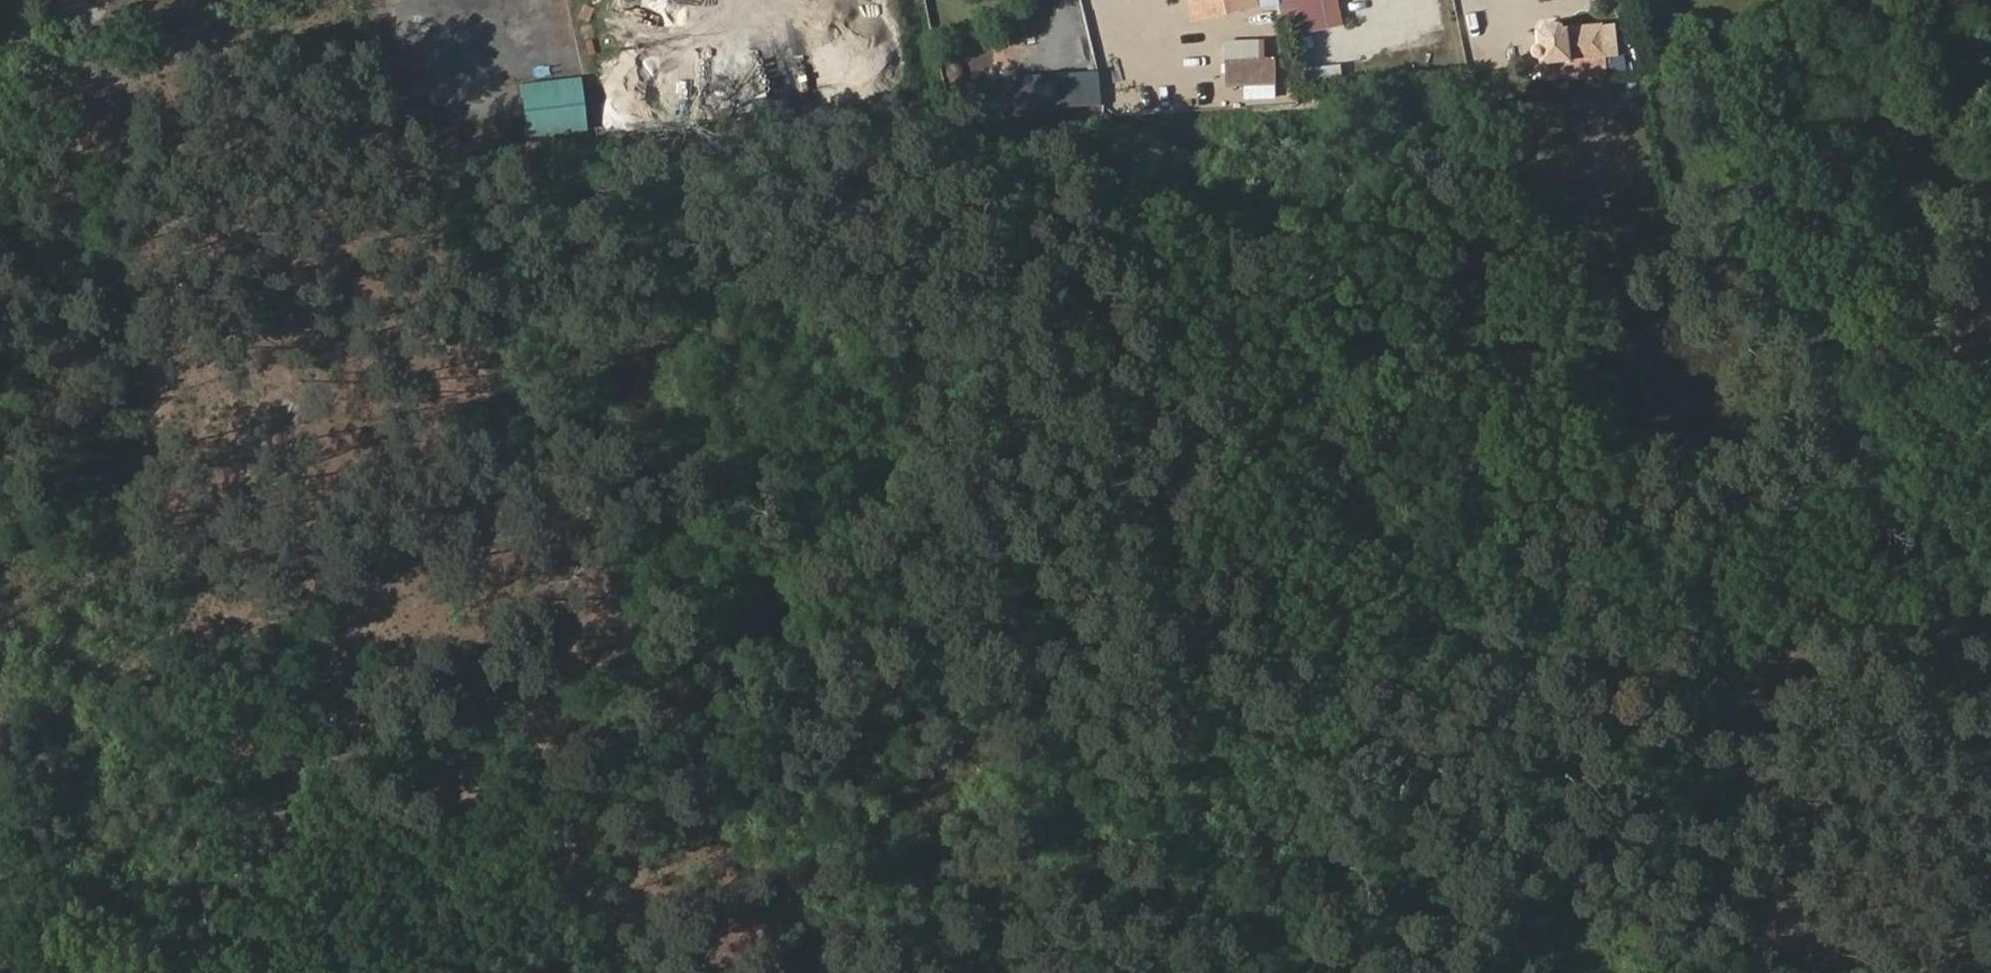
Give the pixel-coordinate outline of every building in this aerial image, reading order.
[(1199,12),(1255,0),(1196,0),(1199,12)] [(1285,20),(1294,18),(1298,36),(1345,26),(1339,0),(1281,0),(1285,20)] [(1601,20),(1534,27),(1537,61),(1563,58),(1566,80),(1608,75),(1601,20)] [(1278,52),(1230,55),(1232,79),(1280,76),(1278,52)] [(1307,68),(1309,82),(1343,78),(1341,64),(1307,68)] [(1016,71),(1013,106),(1100,112),(1102,77),(1016,71)] [(524,80),(524,135),(585,135),(585,80),(524,80)] [(1139,102),(1170,99),(1169,87),(1138,90),(1139,102)]
